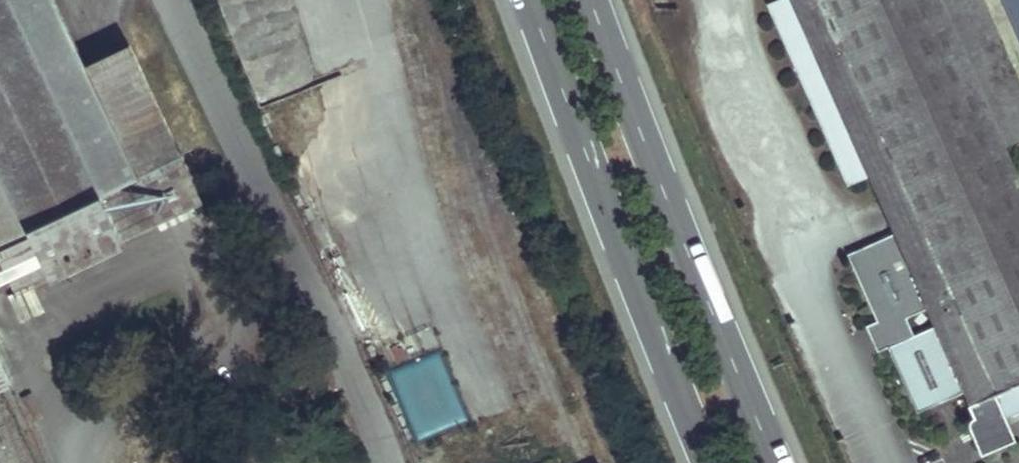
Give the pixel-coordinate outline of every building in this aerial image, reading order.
[(134,172),(112,126),(103,130),(41,0),(0,0),(0,235),(134,172)] [(934,0),(763,0),(837,169),(859,160),(867,178),(990,126),(979,101),(934,0)] [(979,101),(1016,84),(979,0),(934,0),(979,101)] [(112,126),(134,172),(179,149),(138,65),(93,87),(112,126)] [(990,126),(867,178),(885,218),(840,238),(859,282),(1018,214),(1018,190),(990,126)] [(881,330),(869,304),(858,309),(869,335),(881,330)] [(989,376),(1000,400),(1018,392),(1018,363),(989,376)] [(11,387),(0,364),(0,391),(11,387)]
